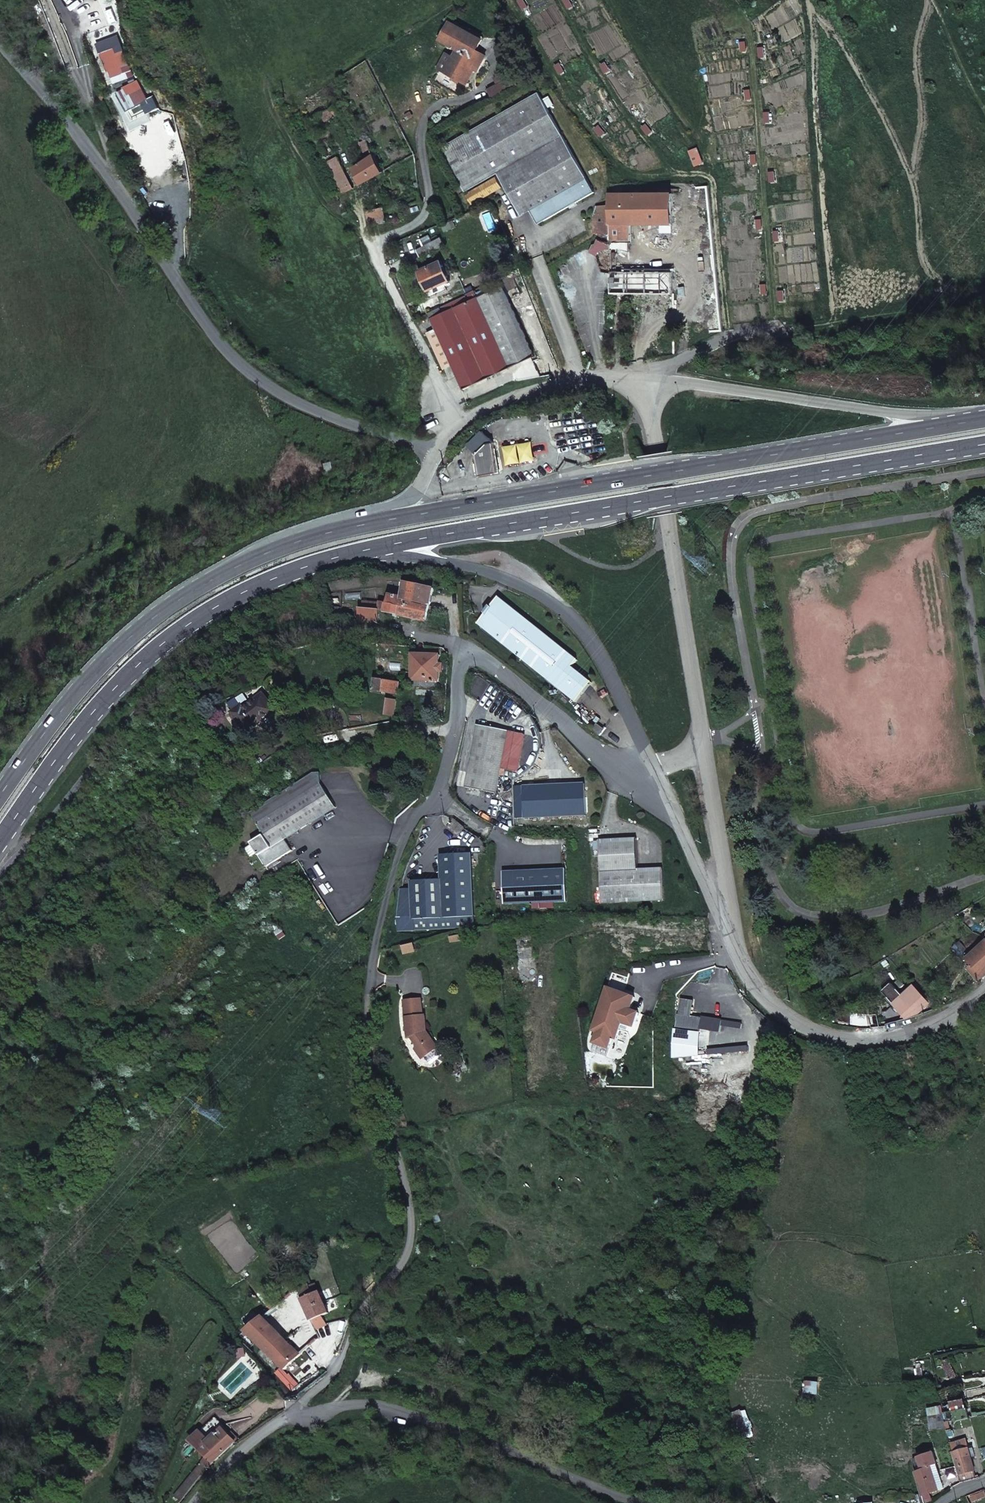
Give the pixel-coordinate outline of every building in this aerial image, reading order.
[(454,61),(445,76),(466,89),(474,74),(472,72),(475,67),(480,70),(486,61),(477,55),(483,45),(449,26),(439,43),(458,54),(454,61)] [(441,74),(445,76),(454,61),(450,59),(441,74)] [(472,72),(474,74),(477,76),(480,70),(475,67),(472,72)] [(339,74),(331,78),(334,84),(342,79),(339,74)] [(498,90),(490,95),(493,102),(529,85),(526,77),(508,86),(498,90)] [(495,83),(498,90),(508,86),(505,79),(495,83)] [(587,195),(540,99),(439,148),(456,186),(491,171),(511,213),(521,209),(529,223),(587,195)] [(334,155),(325,160),(341,190),(349,186),(334,155)] [(350,166),(357,182),(379,171),(371,156),(350,166)] [(606,205),(606,233),(606,238),(628,239),(628,224),(658,223),(658,240),(670,240),(669,193),(606,193),(606,205)] [(606,205),(594,206),(592,233),(606,233),(606,205)] [(364,210),(368,224),(382,222),(378,207),(364,210)] [(442,246),(437,236),(412,248),(415,256),(442,246)] [(435,258),(413,268),(423,290),(445,279),(435,258)] [(607,293),(621,293),(621,271),(607,271),(607,293)] [(621,293),(670,292),(670,272),(648,272),(621,271),(621,293)] [(498,280),(474,292),(507,363),(532,351),(498,280)] [(464,293),(425,311),(461,384),(507,363),(474,292),(470,285),(462,289),(464,293)] [(492,466),(487,436),(481,438),(469,449),(473,470),(492,466)] [(400,592),(386,590),(382,608),(423,617),(429,585),(400,580),(400,592)] [(352,604),(352,616),(356,616),(361,617),(369,617),(374,618),(377,607),(382,608),(386,590),(382,589),(380,599),(357,596),(355,604),(352,604)] [(570,659),(494,595),(486,604),(484,603),(478,609),(480,611),(472,619),(532,670),(568,700),(584,682),(565,665),(570,659)] [(437,653),(411,652),(410,675),(425,675),(425,679),(437,680),(437,670),(441,670),(441,661),(437,660),(437,653)] [(394,693),(398,678),(373,678),(372,693),(394,693)] [(246,728),(275,709),(264,692),(244,704),(242,701),(232,708),(246,728)] [(358,726),(385,722),(392,699),(384,697),(379,715),(358,722),(358,726)] [(521,729),(474,720),(462,781),(462,782),(461,787),(473,790),(474,784),(492,788),(496,770),(501,771),(502,765),(514,767),(521,729)] [(605,731),(598,725),(593,730),(600,736),(605,731)] [(265,837),(251,845),(265,867),(291,852),(284,841),(336,811),(321,787),(322,776),(315,775),(251,815),(265,837)] [(584,781),(521,780),(519,813),(584,813),(584,781)] [(466,827),(453,817),(446,826),(459,836),(466,827)] [(635,836),(595,838),(598,902),(663,897),(662,864),(638,865),(635,836)] [(441,875),(472,873),(471,848),(439,849),(441,875)] [(565,868),(503,866),(503,897),(564,898),(565,868)] [(474,920),(472,873),(441,875),(410,876),(412,924),(474,920)] [(980,957),(984,952),(984,938),(965,958),(964,958),(972,966),(982,977),(984,975),(984,962),(980,957)] [(978,981),(982,977),(972,966),(967,970),(978,981)] [(895,975),(890,980),(895,985),(900,980),(895,975)] [(922,1010),(930,1003),(914,986),(910,982),(899,992),(888,979),(878,988),(903,1014),(919,1013),(922,1010)] [(639,999),(611,988),(596,1029),(600,1031),(595,1044),(610,1050),(615,1036),(619,1038),(621,1032),(617,1031),(620,1023),(636,1030),(641,1016),(633,1013),(639,999)] [(677,1013),(676,1027),(700,1031),(702,1018),(692,1016),(693,1001),(681,999),(680,1013),(677,1013)] [(423,1001),(406,1002),(408,1035),(413,1034),(426,1054),(438,1045),(429,1031),(427,1015),(424,1015),(423,1001)] [(869,1011),(870,1024),(878,1024),(876,1010),(869,1011)] [(701,1031),(700,1031),(676,1027),(674,1027),(673,1057),(701,1051),(701,1031)] [(300,1289),(295,1279),(287,1284),(290,1290),(316,1334),(327,1326),(323,1318),(330,1314),(320,1293),(317,1294),(318,1289),(315,1284),(311,1286),(309,1284),(300,1289)] [(290,1317),(278,1301),(262,1315),(275,1329),(290,1317)] [(275,1329),(262,1315),(247,1328),(285,1372),(301,1359),(284,1340),(275,1329)] [(284,1340),(301,1359),(308,1351),(293,1332),(284,1340)] [(209,1467),(236,1444),(224,1430),(200,1449),(207,1460),(183,1491),(187,1495),(193,1487),(207,1471),(209,1467)] [(959,1487),(973,1483),(967,1463),(971,1461),(969,1453),(964,1455),(961,1446),(948,1450),(958,1480),(957,1480),(959,1487)] [(918,1476),(912,1478),(919,1500),(928,1497),(935,1495),(934,1490),(930,1474),(935,1472),(931,1459),(915,1463),(918,1476)] [(941,1489),(935,1472),(930,1474),(934,1490),(941,1489)]
